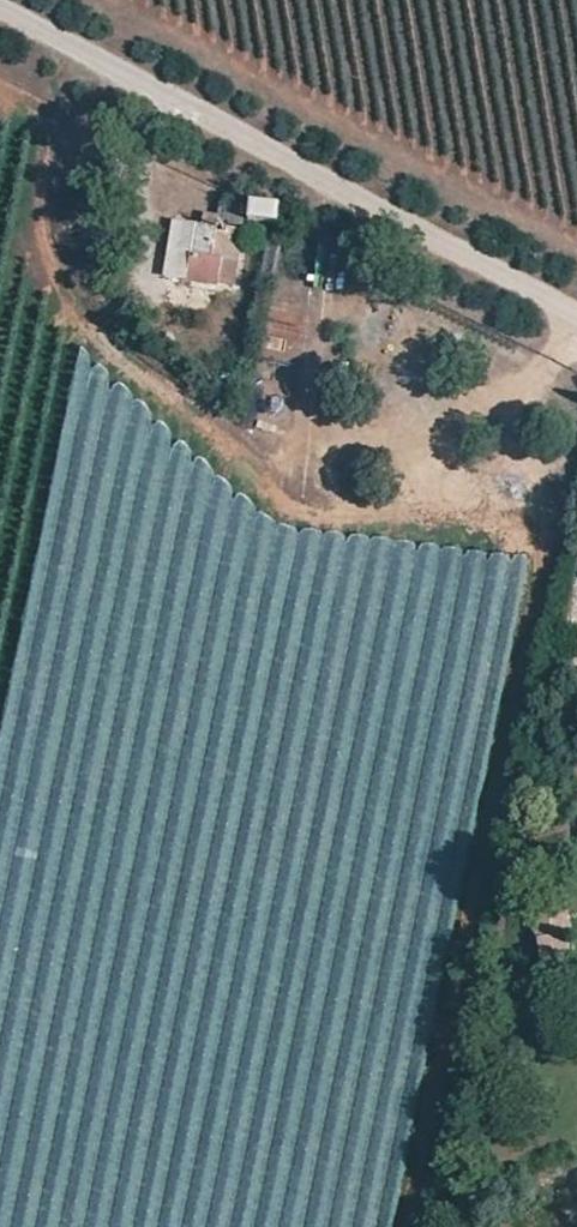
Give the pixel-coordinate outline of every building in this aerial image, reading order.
[(280,224),(281,202),(250,198),(249,220),(280,224)] [(202,223),(191,222),(189,254),(238,258),(243,228),(217,224),(216,212),(202,209),(202,223)] [(187,279),(189,254),(191,222),(172,219),(163,275),(187,279)] [(571,959),(564,899),(532,902),(539,964),(571,959)]
